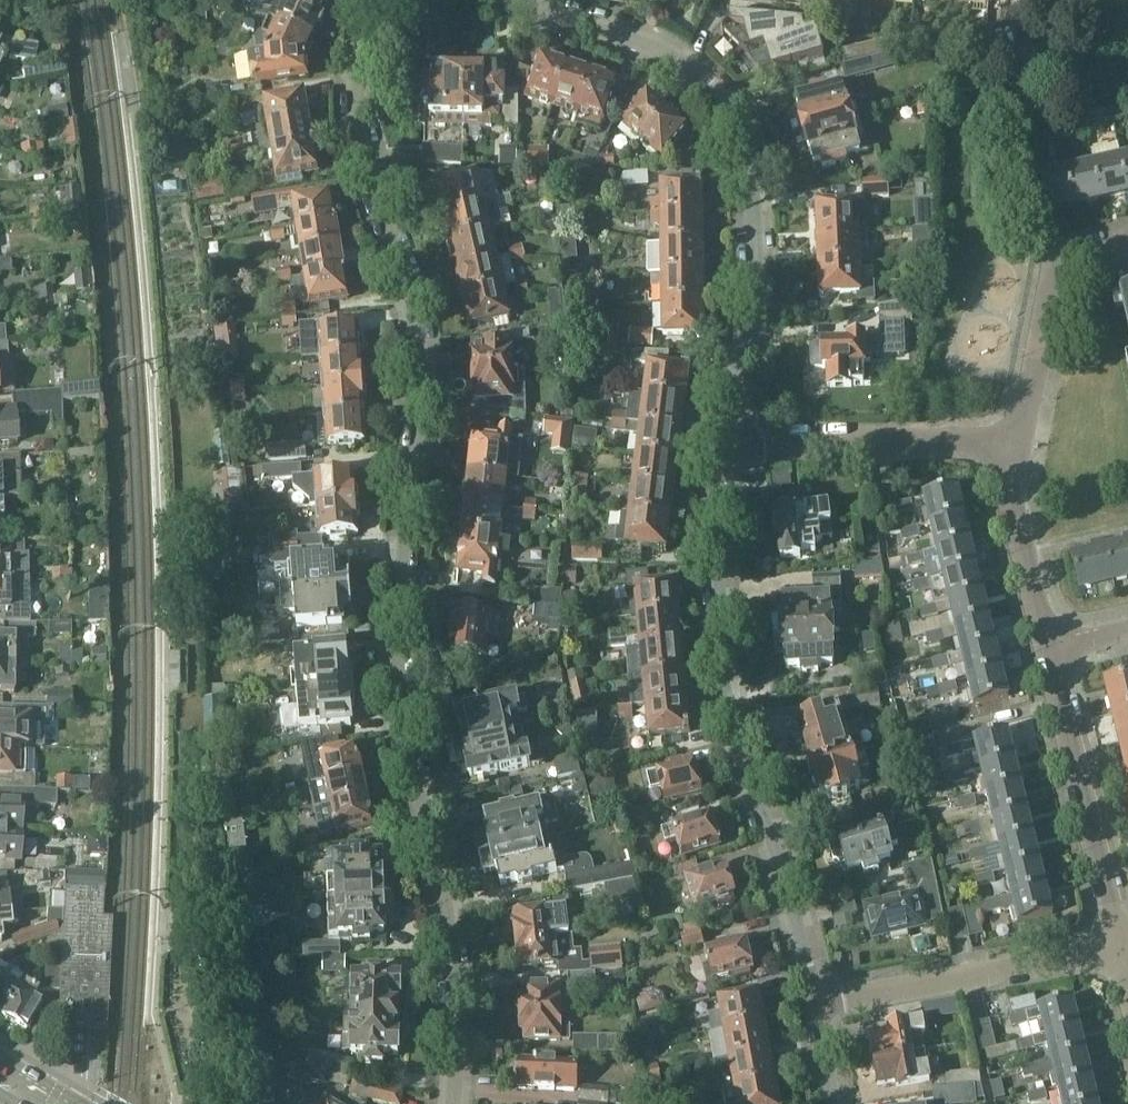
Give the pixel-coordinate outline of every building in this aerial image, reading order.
[(215,9),(230,16),(231,1),(228,0),(219,0),(215,9)] [(259,17),(271,19),(313,37),(318,27),(322,26),(325,18),(323,14),(293,0),(280,0),(276,9),(260,7),(259,17)] [(323,14),(324,14),(330,0),(293,0),(323,14)] [(727,29),(723,34),(724,35),(724,34),(740,49),(743,52),(805,34),(803,27),(804,27),(804,26),(774,22),(776,5),(759,3),(730,0),(727,29)] [(1118,1),(1122,1),(1122,4),(1122,9),(1127,9),(1127,0),(1118,0),(1118,1)] [(257,43),(227,47),(228,55),(250,52),(264,50),(267,51),(298,57),(299,53),(305,56),(306,53),(307,50),(311,50),(314,43),(312,38),(313,37),(271,19),(265,34),(257,43)] [(974,29),(962,32),(964,40),(975,38),(974,32),(974,29)] [(805,34),(743,52),(747,57),(760,74),(759,75),(760,76),(761,75),(797,64),(801,77),(828,69),(816,30),(805,34)] [(901,36),(893,38),(896,50),(904,47),(901,36)] [(893,38),(884,40),(887,52),(896,50),(893,38)] [(975,38),(964,40),(966,49),(977,46),(975,38)] [(8,49),(11,50),(9,58),(35,63),(38,46),(4,39),(1,45),(0,45),(0,65),(8,49)] [(884,40),(876,43),(879,54),(887,52),(884,40)] [(876,43),(867,45),(870,57),(879,54),(876,43)] [(867,45),(858,47),(862,59),(870,57),(867,45)] [(977,46),(966,49),(968,57),(979,55),(977,46)] [(1082,46),(1071,48),(1073,57),(1084,54),(1082,46)] [(858,47),(850,50),(853,61),(862,59),(858,47)] [(264,50),(250,52),(255,83),(262,82),(307,75),(307,62),(308,62),(307,58),(305,56),(299,53),(298,57),(267,51),(264,50)] [(850,50),(841,52),(844,64),(853,61),(850,50)] [(1084,54),(1073,57),(1074,65),(1086,63),(1084,54)] [(979,55),(968,57),(969,66),(981,63),(979,55)] [(529,94),(528,96),(554,105),(566,66),(564,65),(561,61),(556,59),(553,61),(550,60),(549,63),(540,60),(537,71),(529,94)] [(864,60),(843,66),(846,80),(873,73),(873,72),(870,59),(864,60)] [(15,80),(28,78),(28,80),(70,73),(68,62),(37,68),(36,66),(13,70),(15,80)] [(981,63),(969,66),(971,74),(983,72),(981,63)] [(1086,63),(1074,65),(1076,74),(1088,71),(1086,63)] [(530,70),(518,65),(518,91),(523,92),(530,70)] [(566,66),(554,105),(580,113),(592,74),(588,72),(587,70),(581,68),(577,69),(566,66)] [(425,102),(425,108),(430,108),(430,117),(437,117),(437,126),(464,126),(464,68),(433,68),(432,82),(426,82),(425,102)] [(464,68),(464,126),(492,126),(492,117),(498,117),(498,108),(502,108),(502,127),(519,127),(519,91),(518,91),(518,93),(504,93),(505,82),(498,82),(498,68),(464,68)] [(1088,71),(1076,74),(1078,82),(1089,80),(1088,71)] [(983,72),(971,74),(973,83),(982,81),(985,80),(983,72)] [(580,113),(576,124),(600,131),(604,121),(616,85),(608,82),(609,79),(605,78),(603,75),(598,73),(594,74),(592,74),(580,113)] [(1089,80),(1078,82),(1080,91),(1091,88),(1089,80)] [(799,115),(790,117),(795,137),(860,119),(850,85),(842,88),(841,87),(828,91),(827,91),(826,86),(810,91),(811,95),(797,99),(801,114),(799,115)] [(1091,88),(1080,91),(1082,99),(1093,97),(1091,88)] [(303,93),(264,100),(269,127),(309,121),(308,116),(311,112),(310,108),(306,106),(305,102),(303,93)] [(648,94),(622,122),(642,140),(667,111),(664,108),(664,105),(659,101),(656,101),(652,98),(648,94)] [(235,96),(223,98),(225,111),(237,109),(235,96)] [(1093,97),(1082,99),(1084,108),(1095,106),(1093,97)] [(1108,109),(1111,120),(1127,116),(1127,109),(1127,105),(1108,109)] [(50,123),(67,121),(65,107),(48,109),(50,123)] [(1108,109),(1084,114),(1087,127),(1106,123),(1105,121),(1111,120),(1108,109)] [(667,111),(642,140),(663,158),(688,129),(679,122),(679,121),(677,117),(673,113),(670,113),(667,111)] [(860,119),(795,137),(800,153),(809,151),(811,151),(815,166),(821,164),(823,168),(828,167),(841,163),(848,162),(847,157),(861,153),(861,152),(869,150),(860,119)] [(269,127),(257,129),(261,155),(274,153),(315,146),(316,145),(316,143),(313,143),(311,132),(313,128),(313,124),(309,121),(269,127)] [(1070,125),(1058,128),(1060,138),(1073,135),(1070,125)] [(1058,128),(1046,130),(1048,141),(1060,138),(1058,128)] [(38,143),(21,145),(22,153),(36,151),(39,151),(39,150),(38,145),(38,143)] [(245,145),(230,147),(232,159),(247,156),(245,145)] [(315,146),(274,153),(279,187),(304,183),(302,174),(319,170),(317,159),(320,156),(319,152),(315,149),(315,146)] [(1117,146),(1091,152),(1094,166),(1101,199),(1127,193),(1121,160),(1117,146)] [(538,147),(529,147),(529,166),(540,166),(540,147),(538,147)] [(549,147),(540,147),(540,166),(549,166),(549,147)] [(425,148),(425,163),(462,164),(462,149),(425,148)] [(36,151),(22,153),(23,161),(27,161),(40,159),(39,151),(36,151)] [(567,152),(562,166),(582,166),(585,158),(567,152)] [(678,154),(678,167),(690,167),(690,154),(678,154)] [(599,157),(595,166),(615,167),(615,157),(599,157)] [(1094,166),(1067,172),(1074,205),(1101,199),(1094,166)] [(471,172),(436,180),(443,210),(484,199),(478,172),(477,170),(471,172)] [(647,172),(625,173),(626,186),(647,185),(647,184),(647,172)] [(662,201),(652,201),(652,214),(662,214),(702,213),(702,183),(679,183),(679,172),(665,172),(661,172),(661,183),(662,201)] [(1067,172),(1040,178),(1048,211),(1074,205),(1067,172)] [(889,177),(861,179),(863,197),(890,195),(889,177)] [(221,184),(194,188),(196,201),(223,197),(221,184)] [(304,188),(253,197),(255,208),(279,203),(281,211),(294,209),(297,225),(338,218),(338,217),(336,218),(331,193),(307,197),(306,193),(305,194),(304,188)] [(484,199),(443,210),(450,238),(490,229),(491,230),(504,227),(497,196),(494,197),(484,199)] [(817,203),(817,204),(818,234),(855,232),(867,231),(866,202),(825,203),(825,202),(824,202),(824,201),(823,200),(822,200),(821,200),(820,200),(819,200),(818,201),(817,202),(817,203)] [(34,217),(47,216),(46,207),(33,208),(34,217)] [(571,207),(560,208),(562,229),(567,229),(579,228),(578,216),(572,217),(571,208),(571,207)] [(662,214),(652,214),(652,228),(662,227),(663,244),(704,244),(703,224),(702,213),(662,214)] [(34,227),(48,226),(47,216),(34,217),(34,227)] [(338,218),(297,225),(297,226),(299,235),(301,252),(342,245),(342,241),(344,237),(343,233),(340,231),(338,218)] [(297,226),(271,230),(271,233),(272,239),(299,235),(297,226)] [(923,229),(923,254),(924,254),(934,253),(934,252),(933,228),(923,229)] [(490,229),(450,238),(457,268),(497,259),(491,230),(490,229)] [(855,232),(818,234),(819,263),(819,264),(848,263),(858,262),(860,262),(860,248),(869,247),(869,246),(869,232),(868,232),(867,231),(855,232)] [(576,239),(563,240),(565,260),(578,259),(576,239)] [(522,243),(508,246),(510,255),(524,253),(522,243)] [(663,244),(651,244),(651,274),(704,273),(704,244),(663,244)] [(342,245),(301,252),(306,279),(347,272),(345,258),(347,254),(346,251),(343,249),(342,245)] [(524,253),(510,255),(512,265),(526,262),(524,253)] [(497,259),(457,268),(463,296),(504,287),(516,284),(510,256),(497,259)] [(0,260),(0,272),(15,271),(14,258),(0,260)] [(848,263),(819,264),(821,294),(821,295),(822,296),(823,296),(824,296),(825,296),(826,295),(856,294),(857,304),(875,304),(874,284),(861,284),(860,262),(858,262),(848,263)] [(290,268),(276,270),(278,283),(291,281),(290,268)] [(306,279),(291,281),(294,300),(300,305),(301,306),(312,304),(349,298),(345,273),(347,273),(347,272),(306,279)] [(704,273),(651,274),(651,287),(663,287),(664,304),(704,303),(704,273)] [(577,274),(568,275),(570,295),(579,294),(577,274)] [(526,281),(516,283),(518,290),(527,288),(526,281)] [(54,286),(40,287),(41,297),(55,296),(54,286)] [(504,287),(463,296),(470,326),(495,320),(497,327),(511,324),(510,317),(511,317),(504,287)] [(529,296),(527,288),(518,290),(520,298),(529,296)] [(42,307),(56,306),(55,296),(41,297),(42,307)] [(912,301),(879,307),(880,323),(881,323),(881,322),(904,321),(912,321),(912,322),(913,322),(912,302),(912,301)] [(291,302),(275,303),(276,316),(283,315),(291,315),(291,302)] [(704,303),(664,304),(664,335),(697,335),(698,335),(698,336),(699,337),(700,338),(701,338),(702,338),(702,337),(703,337),(704,336),(704,335),(704,334),(705,334),(704,303)] [(291,315),(283,315),(283,328),(295,328),(295,325),(297,325),(297,314),(291,314),(291,315)] [(331,323),(301,325),(303,359),(321,358),(362,355),(361,352),(365,349),(365,343),(361,339),(360,325),(347,326),(347,320),(330,321),(331,323)] [(815,345),(812,349),(812,365),(815,368),(823,367),(823,368),(828,368),(828,386),(852,386),(852,385),(871,384),(871,360),(866,361),(865,358),(906,356),(904,321),(881,322),(881,323),(880,323),(881,338),(865,338),(849,339),(850,344),(823,344),(823,345),(815,345)] [(498,339),(472,342),(473,371),(514,370),(514,341),(530,339),(528,329),(498,332),(498,339)] [(632,329),(631,345),(653,346),(654,330),(632,329)] [(229,338),(217,340),(220,364),(226,363),(232,362),(229,338)] [(0,343),(0,394),(12,394),(14,393),(12,364),(4,365),(4,363),(7,362),(6,343),(0,343)] [(637,351),(636,360),(649,362),(645,395),(685,400),(689,369),(690,366),(689,366),(689,365),(688,365),(687,364),(686,364),(685,364),(684,365),(683,366),(682,367),(682,368),(669,367),(670,353),(637,351)] [(362,355),(321,358),(323,387),(363,384),(363,381),(366,378),(366,372),(363,369),(362,355)] [(514,370),(473,371),(474,401),(487,400),(487,409),(526,414),(525,370),(514,370)] [(229,383),(229,393),(244,392),(243,382),(229,383)] [(363,384),(323,387),(325,415),(366,413),(364,399),(367,396),(367,389),(364,387),(363,384)] [(17,442),(15,411),(37,415),(53,413),(54,426),(63,425),(60,390),(14,393),(12,394),(14,411),(0,412),(0,444),(17,442)] [(244,392),(229,393),(230,402),(245,401),(244,392)] [(628,413),(627,423),(635,424),(641,424),(682,429),(685,400),(645,395),(630,393),(628,413)] [(613,411),(612,421),(627,423),(628,413),(613,411)] [(325,415),(318,416),(320,445),(327,445),(339,444),(340,450),(356,449),(355,443),(368,443),(367,427),(370,424),(370,419),(366,416),(366,413),(325,415)] [(546,419),(544,435),(571,438),(573,421),(546,419)] [(612,421),(611,431),(640,435),(637,454),(678,459),(681,430),(682,429),(641,424),(635,424),(627,423),(612,421)] [(469,460),(468,467),(469,470),(469,474),(508,478),(513,478),(521,479),(525,438),(513,437),(514,429),(514,428),(501,426),(500,435),(495,435),(494,437),(474,434),(471,456),(469,460)] [(575,428),(573,445),(595,448),(597,430),(575,428)] [(307,445),(268,446),(268,460),(307,458),(307,445)] [(637,454),(633,484),(674,489),(678,459),(637,454)] [(2,498),(13,497),(11,456),(0,456),(0,498),(2,498)] [(301,465),(263,468),(264,474),(264,479),(264,481),(293,479),(293,477),(302,476),(302,474),(301,465)] [(302,476),(293,477),(293,479),(294,487),(311,503),(311,505),(318,504),(318,506),(357,503),(357,500),(360,497),(359,491),(356,488),(355,473),(343,473),(342,468),(326,469),(327,475),(302,476)] [(236,470),(223,471),(225,491),(231,491),(233,511),(248,510),(244,469),(239,469),(236,470)] [(595,470),(594,478),(605,480),(619,481),(620,473),(595,470)] [(467,477),(466,485),(468,489),(466,502),(510,507),(513,478),(508,478),(469,474),(467,477)] [(575,476),(573,494),(575,495),(586,496),(588,478),(575,476)] [(623,496),(621,513),(630,514),(671,518),(673,499),(674,489),(633,484),(632,497),(623,496)] [(958,489),(923,498),(930,525),(965,517),(958,489)] [(526,498),(524,509),(536,510),(537,500),(526,498)] [(910,501),(895,504),(897,515),(913,511),(910,501)] [(462,517),(462,525),(463,529),(463,531),(502,536),(504,519),(509,520),(510,507),(466,502),(465,514),(462,517)] [(275,541),(269,541),(270,554),(316,551),(323,550),(322,536),(332,535),(332,541),(347,540),(347,534),(359,533),(358,518),(361,515),(361,509),(357,506),(357,503),(318,506),(319,533),(301,534),(301,529),(274,530),(275,541)] [(777,523),(774,523),(775,534),(778,533),(782,559),(801,556),(801,554),(816,552),(814,543),(821,542),(820,539),(833,537),(829,506),(806,509),(806,512),(776,516),(777,523)] [(524,509),(523,519),(535,521),(536,510),(524,509)] [(616,532),(615,539),(618,542),(626,543),(658,547),(658,548),(658,549),(658,550),(659,551),(659,552),(660,552),(661,553),(662,553),(663,553),(664,553),(665,552),(666,552),(666,551),(667,551),(667,550),(667,549),(667,548),(671,518),(630,514),(621,513),(619,529),(616,532)] [(875,516),(859,518),(865,555),(881,552),(875,516)] [(965,517),(930,525),(936,550),(936,551),(971,543),(965,517)] [(918,527),(902,531),(904,540),(905,541),(921,537),(918,527)] [(16,530),(17,538),(22,538),(25,538),(35,537),(35,529),(16,530)] [(461,547),(459,569),(480,571),(479,573),(485,574),(483,583),(497,584),(497,583),(502,536),(463,531),(460,535),(460,543),(461,547)] [(1104,546),(1110,573),(1111,573),(1112,578),(1127,575),(1127,534),(1123,535),(1125,542),(1104,546)] [(9,581),(28,580),(28,556),(24,556),(24,539),(0,540),(0,581),(9,581)] [(220,539),(204,540),(205,557),(221,556),(220,539)] [(1092,549),(1073,553),(1080,586),(1098,582),(1098,576),(1110,573),(1104,546),(1103,540),(1091,543),(1092,549)] [(936,550),(907,557),(910,567),(926,563),(929,579),(930,580),(943,577),(978,569),(971,543),(936,551),(936,550)] [(572,545),(571,561),(602,562),(602,546),(572,545)] [(270,554),(264,554),(265,560),(272,567),(275,567),(276,581),(280,581),(282,599),(345,594),(352,594),(351,581),(349,562),(317,565),(316,551),(270,554)] [(907,557),(890,561),(892,571),(910,567),(907,557)] [(568,568),(568,582),(577,582),(577,569),(568,568)] [(55,579),(64,579),(76,579),(76,569),(55,569),(55,579)] [(943,577),(930,580),(932,589),(936,604),(936,606),(949,603),(984,595),(978,569),(943,577)] [(649,571),(628,573),(630,587),(636,587),(637,597),(631,598),(632,617),(639,616),(639,618),(679,613),(675,581),(675,580),(674,580),(674,579),(673,579),(672,579),(671,580),(670,580),(670,581),(669,581),(669,582),(669,583),(650,584),(649,571)] [(782,616),(773,616),(774,635),(832,632),(840,631),(839,613),(839,611),(842,611),(841,576),(814,577),(815,593),(797,594),(797,599),(783,599),(784,615),(782,615),(782,616)] [(929,579),(913,582),(916,593),(932,589),(930,580),(929,579)] [(0,581),(0,612),(0,624),(2,624),(29,624),(28,580),(9,581),(0,581)] [(535,589),(534,603),(535,603),(561,606),(562,592),(535,589)] [(345,594),(282,599),(283,614),(297,612),(298,631),(354,627),(352,606),(352,594),(345,594)] [(984,595),(949,603),(955,629),(991,621),(984,595)] [(535,604),(533,618),(560,621),(561,607),(535,604)] [(936,604),(920,608),(922,619),(938,615),(936,606),(936,604)] [(449,642),(448,652),(465,654),(486,656),(488,637),(499,639),(501,627),(502,613),(463,609),(453,608),(452,618),(452,623),(450,626),(449,633),(450,637),(450,642),(449,642)] [(627,634),(608,636),(609,650),(626,648),(641,647),(681,643),(679,613),(639,618),(640,636),(627,637),(627,634)] [(898,619),(883,631),(886,645),(903,641),(898,619)] [(991,621),(955,629),(961,653),(996,645),(991,621)] [(74,623),(72,623),(52,623),(52,633),(74,633),(74,623)] [(14,665),(25,666),(28,666),(28,637),(35,637),(35,624),(29,624),(2,624),(2,636),(0,636),(0,665),(14,665)] [(942,630),(926,634),(929,645),(945,641),(942,630)] [(832,632),(774,635),(775,652),(784,652),(784,653),(786,652),(787,668),(801,667),(801,672),(819,671),(819,666),(833,666),(833,665),(832,632)] [(641,647),(626,648),(629,679),(644,677),(684,673),(681,643),(641,647)] [(961,653),(932,660),(935,671),(964,664),(968,680),(1003,672),(996,645),(961,653)] [(308,651),(297,652),(299,691),(354,687),(352,668),(348,668),(346,648),(308,651)] [(884,664),(862,668),(862,672),(864,684),(865,689),(876,688),(876,689),(887,688),(884,664)] [(14,693),(14,684),(24,684),(25,666),(14,665),(0,665),(0,693),(14,693)] [(71,665),(63,665),(55,665),(56,676),(71,675),(71,665)] [(561,667),(534,673),(537,687),(564,681),(561,667)] [(1003,672),(968,680),(974,706),(1009,697),(1003,672)] [(644,677),(629,679),(632,708),(647,706),(687,702),(687,697),(684,673),(644,677)] [(1105,682),(1113,711),(1127,708),(1127,677),(1107,682),(1107,681),(1105,682)] [(955,682),(939,686),(941,697),(957,693),(955,682)] [(583,684),(571,686),(575,709),(587,706),(583,684)] [(226,686),(208,687),(209,699),(220,699),(226,699),(226,686)] [(286,712),(283,717),(283,730),(287,734),(302,733),(302,740),(304,740),(322,739),(339,737),(342,737),(341,726),(352,725),(351,706),(355,705),(354,687),(299,691),(300,711),(286,712)] [(827,709),(803,716),(805,721),(809,736),(804,738),(807,747),(809,754),(814,752),(817,761),(863,747),(857,726),(846,730),(841,711),(853,707),(853,709),(880,707),(878,693),(883,693),(884,697),(892,696),(890,687),(887,688),(876,689),(876,690),(852,691),(822,693),(827,709)] [(72,708),(73,692),(48,692),(48,707),(48,708),(72,708)] [(452,727),(450,730),(455,748),(522,731),(518,714),(519,713),(528,711),(525,696),(516,698),(456,710),(459,726),(452,727)] [(209,699),(205,700),(205,715),(221,715),(220,699),(209,699)] [(647,706),(632,708),(636,738),(649,737),(690,732),(687,702),(647,706)] [(0,719),(0,747),(25,747),(26,719),(48,719),(48,708),(48,707),(2,706),(2,719),(0,719)] [(632,708),(619,709),(620,718),(633,717),(632,708)] [(1113,711),(1120,742),(1127,740),(1127,708),(1113,711)] [(597,713),(577,715),(583,740),(597,739),(597,713)] [(928,719),(900,726),(903,740),(931,733),(928,719)] [(522,731),(455,748),(456,753),(458,764),(461,765),(468,764),(471,780),(530,767),(530,766),(539,764),(536,750),(527,752),(523,732),(522,732),(522,731)] [(931,733),(903,740),(907,753),(935,747),(931,733)] [(974,741),(945,748),(947,758),(976,751),(980,768),(1016,759),(1009,733),(974,741)] [(302,740),(311,781),(327,781),(363,773),(357,745),(341,749),(339,737),(322,739),(304,740),(302,740)] [(25,747),(0,747),(0,776),(1,776),(1,788),(1,789),(25,790),(40,790),(40,774),(27,773),(27,747),(25,747)] [(820,769),(811,772),(815,784),(816,783),(820,796),(826,795),(826,796),(828,796),(829,799),(835,798),(835,799),(846,795),(845,793),(861,787),(860,785),(861,784),(873,781),(869,769),(869,768),(870,767),(863,747),(817,761),(818,765),(820,769)] [(1016,759),(980,768),(986,793),(1022,784),(1016,759)] [(657,773),(648,775),(652,790),(661,788),(664,802),(703,792),(702,788),(702,785),(700,778),(699,776),(695,761),(656,771),(657,773)] [(610,769),(585,774),(591,799),(616,794),(610,769)] [(967,770),(951,774),(954,784),(970,780),(967,770)] [(327,781),(311,781),(317,808),(333,807),(369,799),(368,796),(371,796),(369,784),(366,784),(363,773),(327,781)] [(584,773),(574,776),(579,795),(589,793),(584,773)] [(71,791),(72,777),(57,776),(57,791),(71,791)] [(230,782),(214,785),(218,816),(235,813),(230,782)] [(1022,784),(986,793),(992,818),(1028,810),(1022,784)] [(25,790),(1,789),(1,788),(0,788),(0,830),(5,831),(5,829),(20,830),(21,805),(56,806),(57,791),(40,790),(25,790)] [(974,796),(958,800),(960,810),(977,806),(974,796)] [(333,807),(317,808),(320,824),(323,835),(339,831),(340,834),(343,833),(375,826),(369,799),(333,807)] [(488,832),(475,835),(480,854),(549,838),(546,824),(548,823),(559,821),(554,801),(541,804),(516,810),(516,807),(501,811),(501,813),(485,817),(488,832)] [(1028,810),(992,818),(999,844),(1034,836),(1028,810)] [(683,822),(662,829),(667,844),(677,841),(682,857),(721,845),(719,841),(722,838),(719,830),(715,829),(710,813),(696,818),(695,815),(682,820),(683,822)] [(878,817),(870,820),(873,829),(896,822),(893,813),(878,817)] [(646,815),(627,820),(630,833),(649,828),(646,815)] [(243,819),(224,822),(228,851),(247,848),(243,819)] [(980,822),(964,826),(966,836),(982,832),(980,822)] [(832,844),(829,848),(833,860),(840,862),(845,860),(849,872),(863,868),(864,874),(879,869),(877,864),(892,859),(889,852),(894,851),(892,846),(899,843),(894,826),(832,844)] [(5,831),(0,830),(0,859),(18,860),(20,834),(5,833),(5,831)] [(317,834),(295,840),(297,848),(307,847),(308,847),(308,848),(319,845),(317,834)] [(1034,836),(999,844),(1005,870),(1040,861),(1034,836)] [(549,838),(480,854),(485,873),(485,874),(498,871),(501,885),(518,881),(519,883),(533,880),(533,877),(558,872),(557,871),(565,870),(569,892),(582,889),(604,885),(638,878),(635,863),(595,871),(593,862),(591,859),(587,856),(584,856),(563,860),(562,857),(562,856),(554,858),(549,838)] [(986,848),(970,852),(972,862),(988,858),(986,848)] [(336,861),(327,862),(328,898),(395,895),(394,875),(383,876),(383,875),(382,858),(367,858),(367,851),(351,851),(351,859),(336,860),(336,861)] [(868,908),(865,912),(868,922),(872,923),(876,937),(891,933),(897,933),(902,932),(909,928),(923,924),(930,923),(928,917),(936,915),(939,928),(945,926),(942,913),(931,859),(904,867),(905,868),(909,883),(911,892),(866,902),(868,908)] [(1040,861),(1005,870),(1011,896),(1047,887),(1040,861)] [(726,866),(688,879),(695,904),(718,898),(720,906),(735,902),(732,894),(734,894),(726,866)] [(992,874),(976,878),(979,888),(995,884),(992,874)] [(632,880),(605,885),(609,904),(636,899),(632,880)] [(106,889),(66,887),(62,955),(58,1024),(107,1027),(113,918),(105,917),(106,889)] [(983,906),(963,910),(968,933),(982,930),(978,915),(1014,907),(1018,923),(1053,915),(1047,887),(1011,896),(1011,897),(982,903),(983,906)] [(50,909),(64,910),(65,891),(51,890),(50,909)] [(395,895),(328,898),(329,918),(329,934),(339,934),(339,941),(339,942),(340,942),(353,941),(353,942),(371,941),(371,934),(385,933),(385,916),(385,915),(395,915),(395,895)] [(10,911),(9,897),(0,897),(0,912),(10,911)] [(514,916),(511,919),(512,925),(515,928),(515,930),(519,930),(520,940),(556,937),(569,935),(567,908),(553,909),(513,913),(514,916)] [(64,910),(50,909),(49,924),(14,936),(18,948),(62,933),(64,910)] [(963,909),(949,912),(955,940),(969,937),(963,909)] [(2,942),(1,929),(12,929),(10,911),(0,912),(0,942),(2,942)] [(1049,922),(1023,928),(1026,938),(1052,932),(1049,922)] [(701,931),(682,936),(686,949),(705,944),(701,931)] [(517,954),(515,957),(516,963),(519,965),(519,968),(559,964),(560,974),(568,973),(568,974),(595,972),(622,970),(619,948),(589,951),(590,965),(582,965),(581,952),(573,952),(571,935),(569,935),(556,937),(520,940),(521,951),(517,951),(517,954)] [(747,939),(705,949),(713,979),(754,969),(753,965),(756,961),(754,952),(749,950),(747,939)] [(330,943),(304,944),(305,958),(321,958),(340,957),(340,942),(339,942),(339,941),(330,942),(330,943)] [(50,963),(48,991),(58,992),(60,963),(50,963)] [(1,1013),(20,980),(0,968),(0,1013),(1,1013)] [(346,995),(345,1016),(411,1018),(411,998),(401,998),(401,979),(386,979),(386,970),(369,970),(369,979),(355,979),(355,981),(347,980),(346,995)] [(520,999),(517,1002),(517,1008),(520,1011),(520,1013),(560,1013),(570,1013),(570,993),(575,993),(575,988),(595,987),(595,972),(568,974),(568,984),(527,985),(528,996),(523,996),(520,996),(520,999)] [(16,1022),(27,1028),(46,994),(20,980),(1,1013),(4,1015),(7,1019),(12,1022),(16,1022)] [(720,1012),(708,1015),(711,1031),(765,1021),(759,991),(758,990),(758,989),(757,989),(756,988),(755,988),(754,988),(753,989),(752,989),(752,990),(751,990),(751,991),(751,992),(751,993),(751,994),(717,1000),(720,1012)] [(637,1003),(637,1004),(640,1014),(666,1006),(663,996),(662,995),(661,994),(661,993),(660,993),(659,992),(658,992),(657,991),(656,991),(655,990),(654,990),(653,990),(652,990),(651,990),(650,990),(649,990),(648,990),(647,990),(646,991),(645,991),(644,992),(643,992),(642,993),(641,993),(641,994),(640,995),(639,995),(639,996),(638,997),(638,998),(637,999),(637,1000),(637,1001),(637,1002),(637,1003)] [(1017,1001),(1009,1003),(1010,1007),(1012,1016),(1011,1016),(1014,1027),(1042,1021),(1045,1035),(1080,1026),(1074,1001),(1056,1006),(1043,1009),(1039,1010),(1037,1004),(1036,999),(1036,996),(1027,999),(1017,1001)] [(883,1031),(869,1033),(872,1046),(870,1048),(871,1054),(873,1056),(874,1059),(924,1050),(922,1032),(926,1032),(923,1018),(923,1016),(931,1014),(929,1004),(921,1006),(889,1011),(891,1025),(887,1025),(887,1030),(883,1031)] [(520,1015),(517,1019),(517,1025),(520,1028),(520,1032),(524,1032),(524,1043),(529,1043),(570,1042),(570,1037),(570,1026),(561,1027),(560,1013),(520,1013),(520,1015)] [(345,1016),(344,1052),(353,1052),(353,1054),(367,1055),(367,1064),(385,1065),(385,1054),(399,1055),(400,1037),(410,1037),(411,1018),(345,1016)] [(765,1021),(711,1031),(717,1061),(728,1059),(770,1051),(768,1041),(765,1021)] [(990,1022),(976,1024),(983,1052),(997,1049),(990,1022)] [(1034,1038),(1033,1038),(1035,1048),(1036,1048),(1048,1045),(1052,1061),(1087,1053),(1080,1026),(1045,1035),(1034,1038)] [(624,1036),(574,1036),(574,1052),(624,1052),(624,1036)] [(1033,1038),(1017,1042),(1019,1052),(1035,1048),(1033,1038)] [(304,1064),(303,1067),(312,1069),(329,1074),(332,1074),(349,1079),(354,1062),(310,1051),(308,1050),(306,1058),(304,1064)] [(875,1063),(873,1065),(874,1071),(877,1073),(877,1077),(879,1086),(897,1082),(897,1087),(930,1081),(928,1066),(930,1062),(929,1056),(927,1052),(924,1051),(924,1050),(874,1059),(875,1063)] [(770,1051),(728,1059),(734,1088),(776,1080),(770,1051)] [(1052,1061),(1022,1069),(1024,1078),(1033,1077),(1033,1080),(1054,1075),(1058,1088),(1093,1079),(1087,1053),(1052,1061)] [(518,1059),(517,1089),(555,1090),(577,1091),(579,1062),(557,1061),(518,1059)] [(312,1069),(309,1080),(329,1085),(332,1074),(329,1074),(312,1069)] [(977,1071),(944,1075),(945,1089),(973,1085),(978,1084),(977,1071)] [(1058,1088),(1062,1103),(1099,1103),(1093,1079),(1058,1088)] [(349,1094),(376,1100),(392,1103),(401,1103),(404,1092),(353,1080),(349,1094)] [(724,1090),(726,1103),(780,1103),(776,1080),(734,1088),(724,1090)] [(1002,1080),(991,1083),(995,1100),(1006,1098),(1002,1080)] [(931,1090),(932,1103),(973,1103),(975,1103),(973,1085),(945,1089),(931,1090)] [(579,1103),(581,1103),(607,1103),(609,1089),(581,1086),(579,1103)] [(1029,1094),(1031,1103),(1048,1100),(1045,1091),(1045,1090),(1029,1094)]
